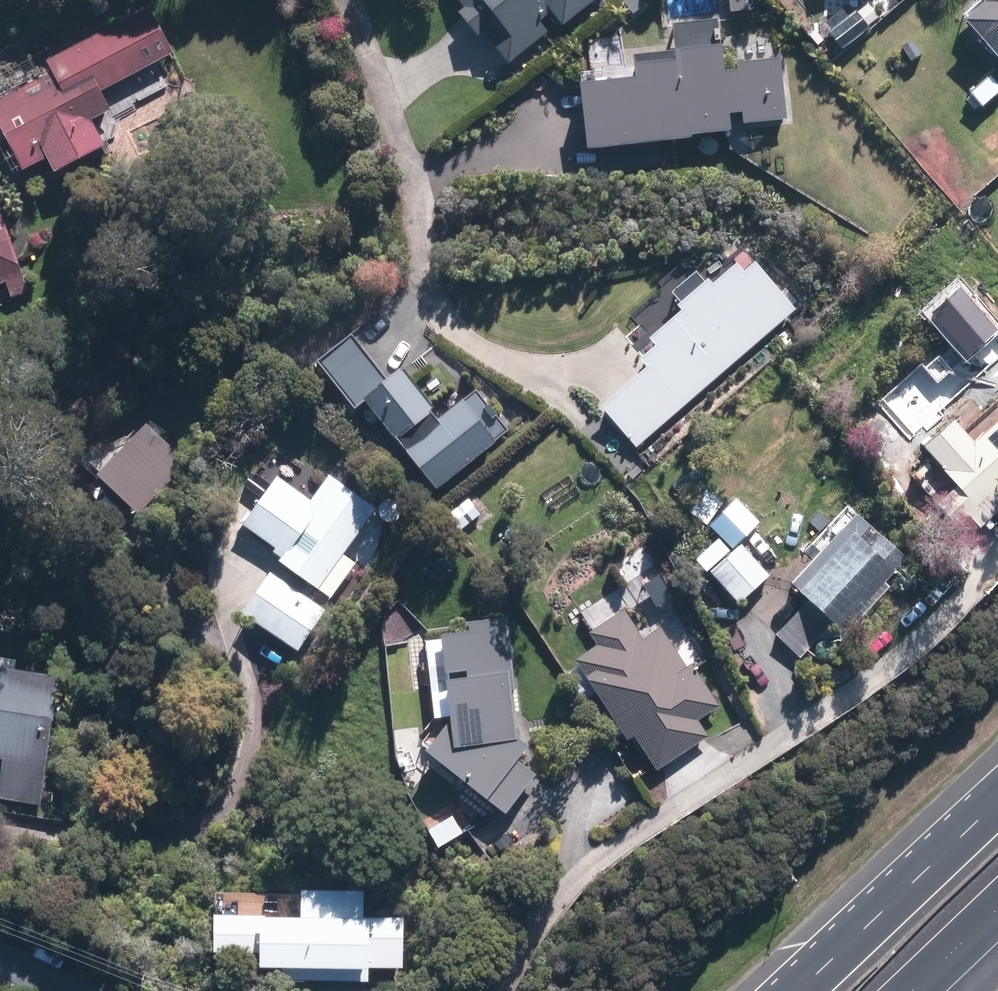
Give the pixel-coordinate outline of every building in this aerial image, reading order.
[(484,37),(508,66),(547,33),(540,25),(550,17),(559,28),(593,0),(458,0),(464,7),(456,14),(478,41),(484,37)] [(728,13),(752,12),(751,0),(728,0),(728,13)] [(963,22),(997,64),(997,0),(980,0),(959,18),(963,22)] [(46,60),(53,74),(0,101),(0,131),(19,169),(42,158),(51,174),(103,147),(89,119),(109,109),(100,92),(172,55),(147,8),(46,60)] [(633,78),(576,85),(585,151),(730,133),(727,114),(737,113),(739,126),(785,120),(777,58),(736,64),(733,44),(717,46),(714,19),(668,25),(672,54),(631,59),(633,78)] [(27,298),(9,235),(0,238),(0,306),(27,298)] [(635,450),(791,312),(752,267),(746,273),(739,265),(713,288),(705,279),(678,303),(680,306),(645,337),(656,350),(595,404),(635,450)] [(355,409),(363,403),(435,492),(508,433),(473,389),(437,418),(398,371),(386,380),(350,335),(317,363),(355,409)] [(139,414),(86,469),(136,518),(189,464),(139,414)] [(975,444),(953,420),(922,448),(956,486),(936,504),(957,527),(969,516),(979,528),(997,511),(997,490),(997,423),(975,444)] [(311,502),(278,479),(245,528),(276,549),(271,556),(333,597),(358,560),(346,552),(376,507),(329,475),(311,502)] [(468,498),(446,516),(458,532),(481,514),(468,498)] [(906,559),(847,505),(812,543),(821,552),(792,583),(809,599),(777,634),(802,658),(834,624),(846,635),(888,589),(883,584),(906,559)] [(741,544),(710,571),(739,604),(770,577),(741,544)] [(327,610),(272,572),(246,610),(301,648),(327,610)] [(645,577),(627,589),(647,618),(665,605),(645,577)] [(594,648),(574,661),(627,743),(635,738),(657,772),(711,737),(697,716),(713,706),(660,625),(640,638),(623,612),(586,636),(594,648)] [(516,759),(525,747),(520,741),(506,617),(464,622),(465,631),(440,634),(450,721),(424,753),(502,815),(535,774),(516,759)] [(0,657),(0,757),(1,757),(0,763),(0,799),(40,804),(55,676),(16,672),(17,659),(0,657)] [(361,891),(214,888),(212,963),(274,964),(274,980),(366,982),(366,971),(399,972),(400,916),(361,915),(361,891)]
